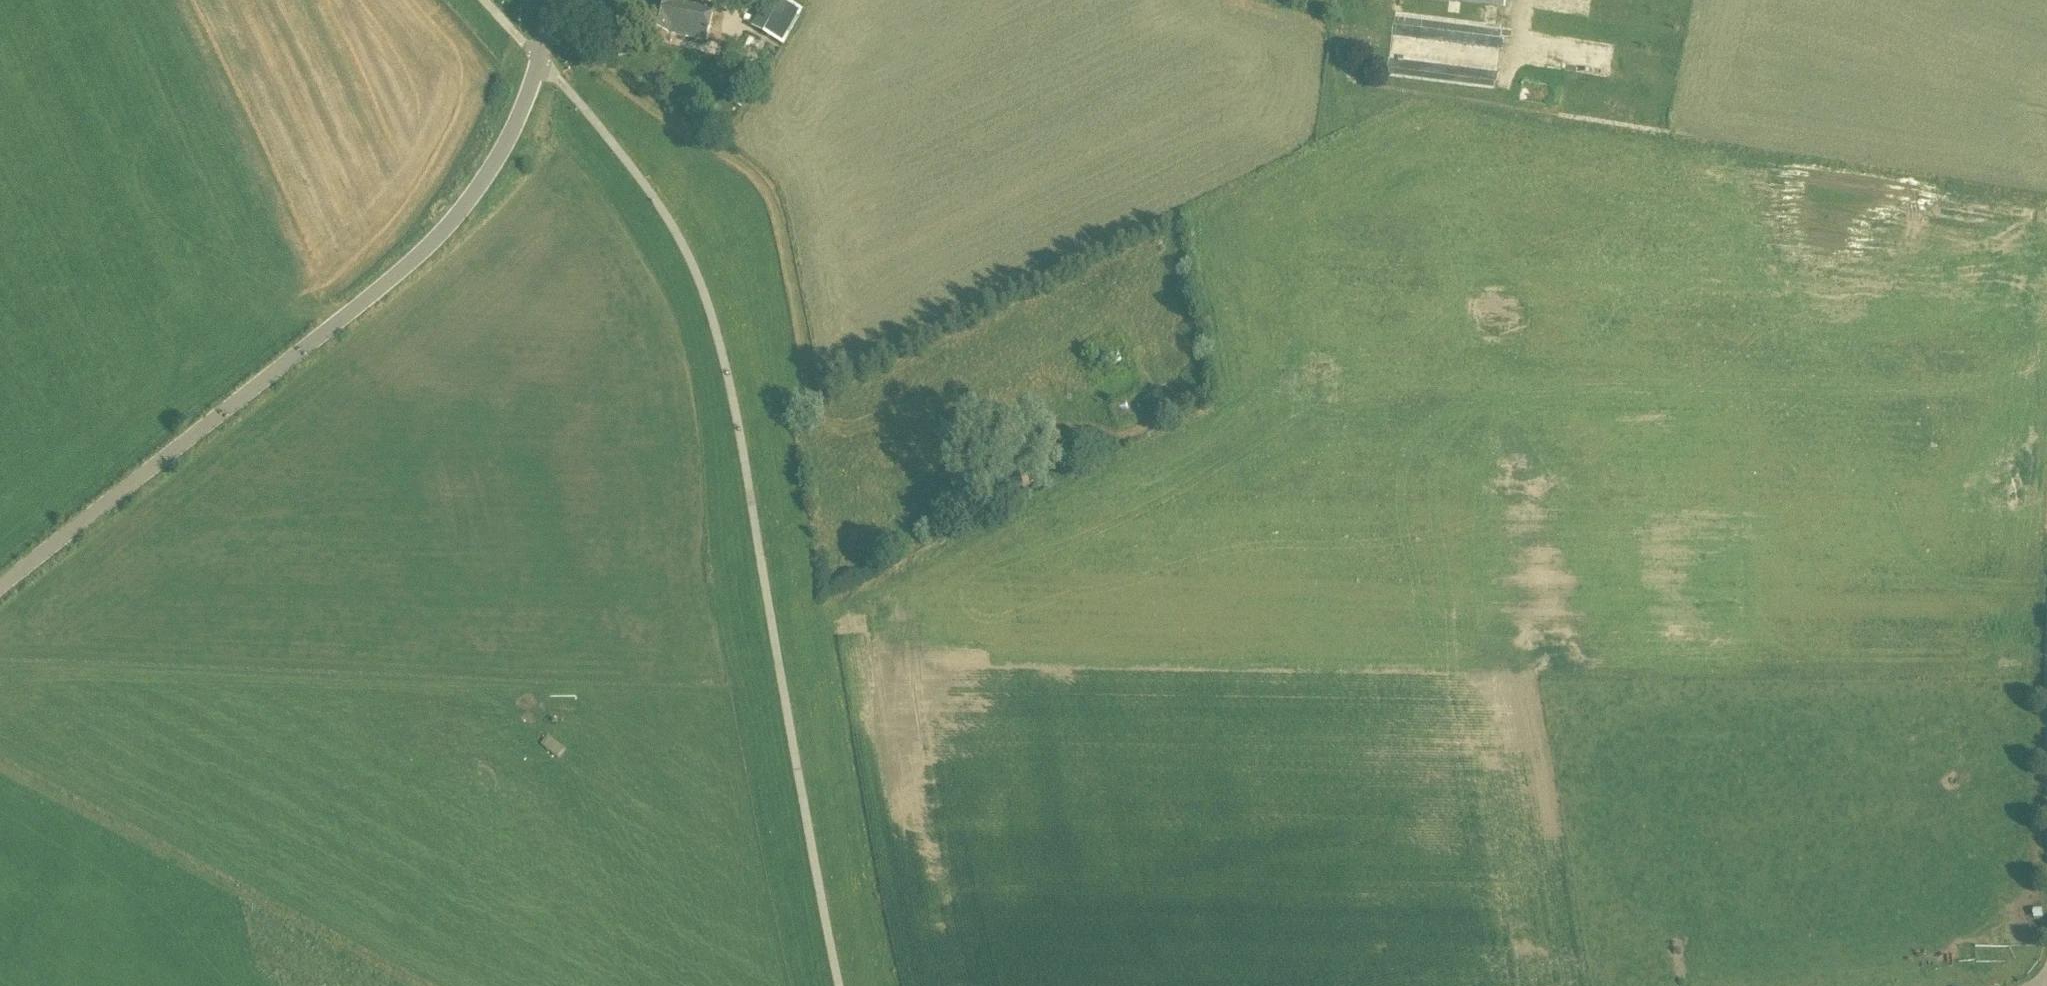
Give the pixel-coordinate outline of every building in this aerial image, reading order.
[(714,8),(678,0),(656,0),(649,31),(668,35),(668,33),(707,41),(714,8)] [(781,1),(764,33),(783,44),(801,11),(781,1)] [(1387,76),(1387,77),(1389,77),(1495,89),(1502,25),(1400,12),(1395,12),(1387,76)] [(1110,358),(1115,369),(1130,362),(1125,352),(1110,358)]
